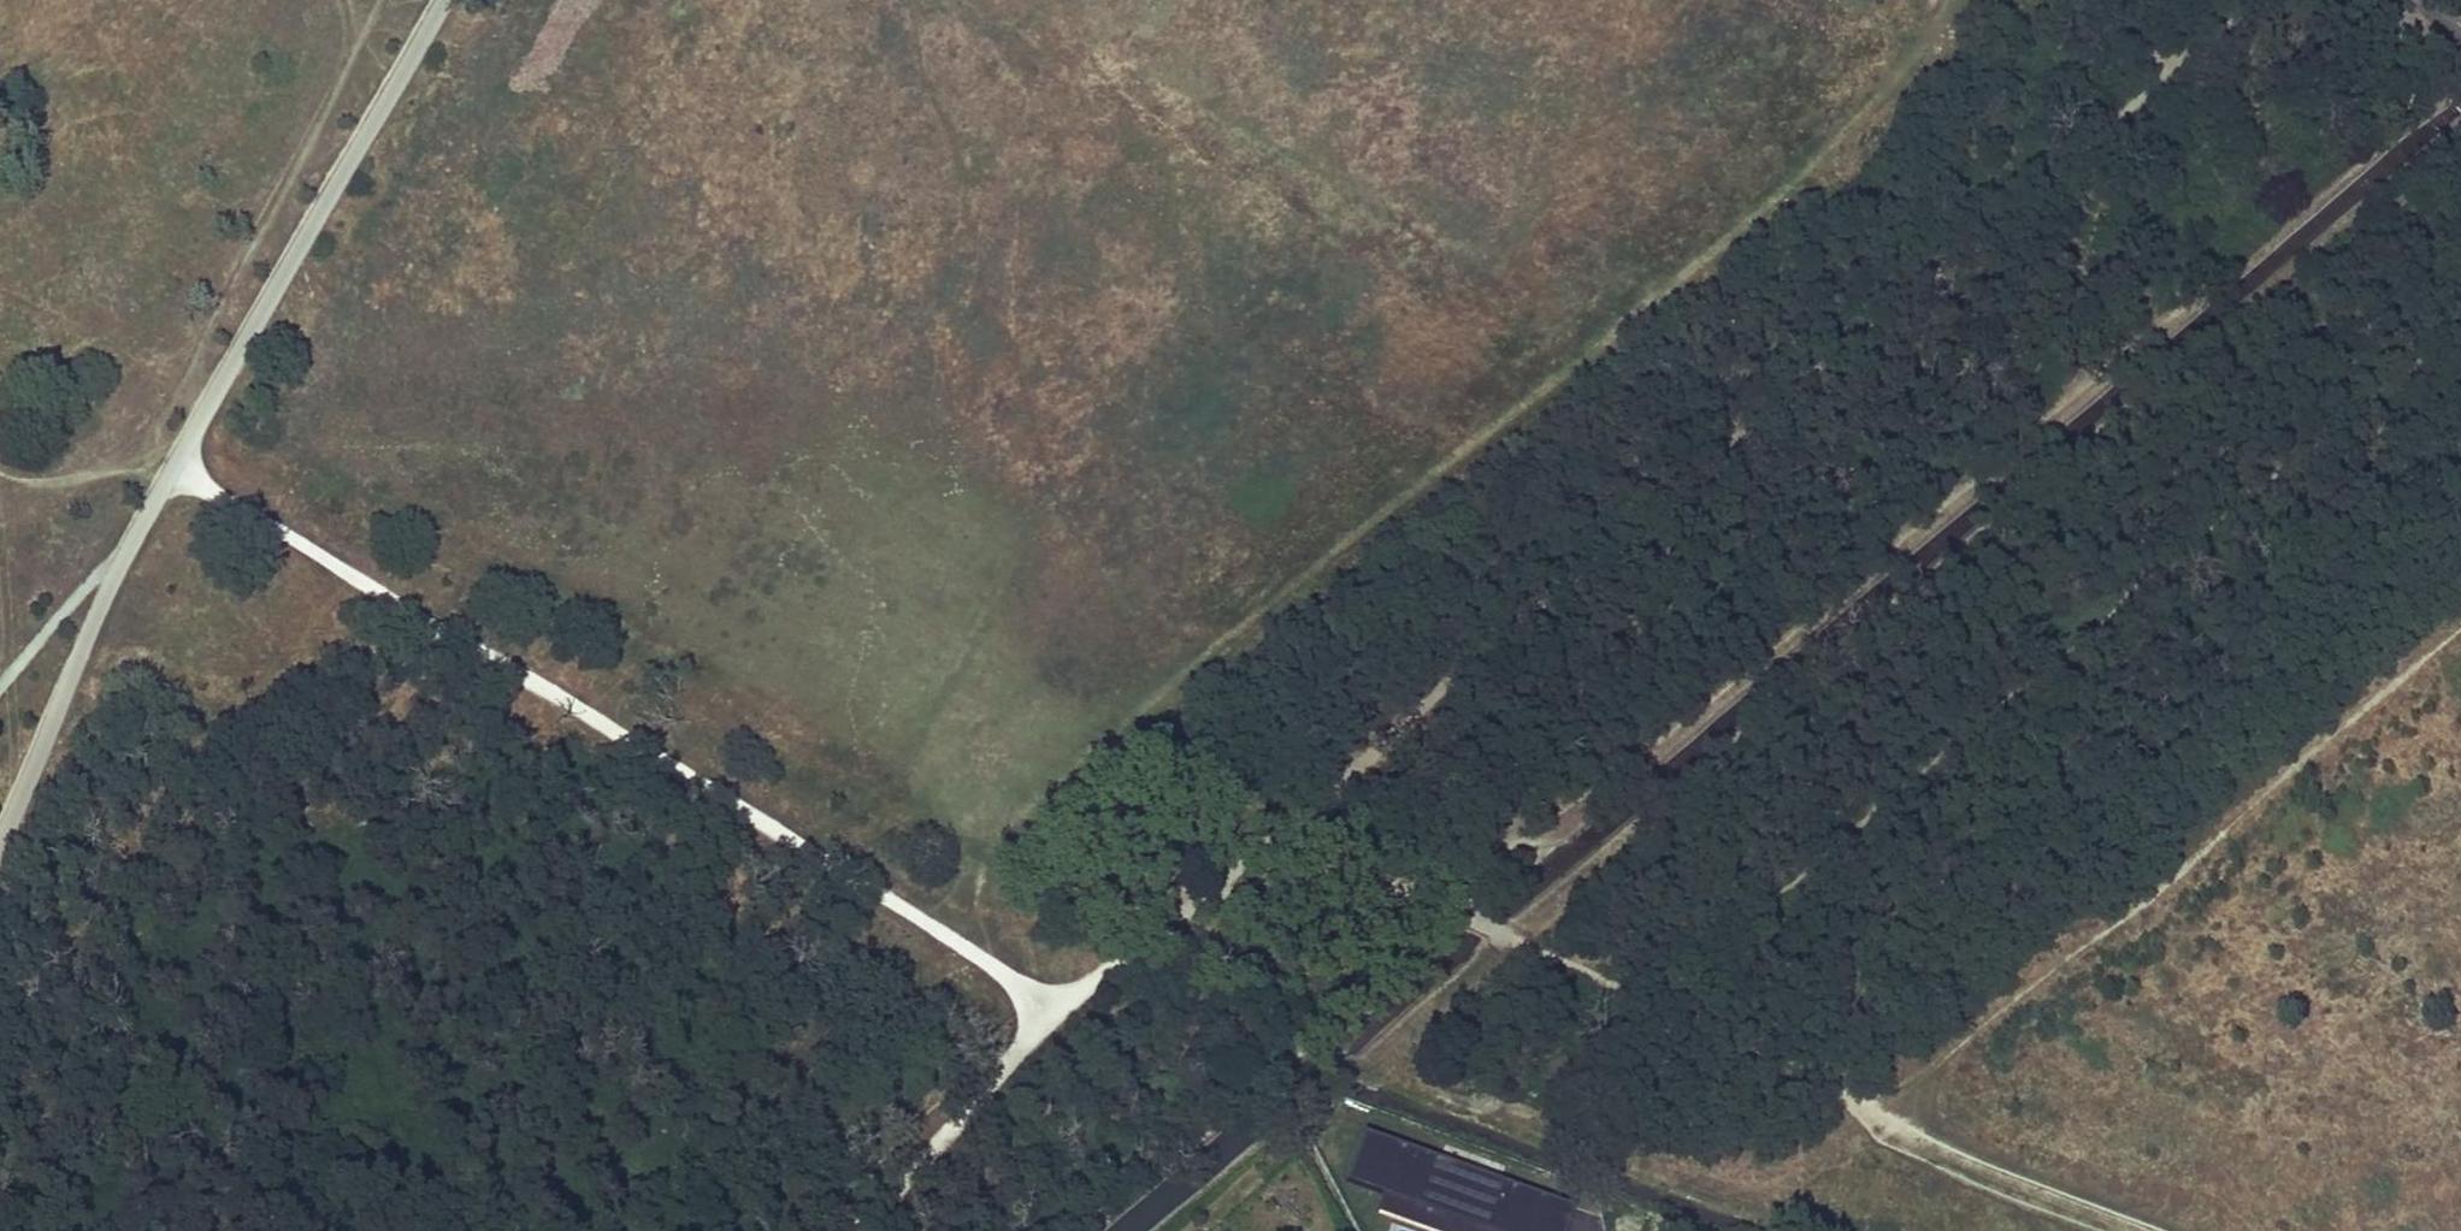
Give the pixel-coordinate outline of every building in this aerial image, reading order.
[(1352,1181),(1384,1193),(1378,1209),(1439,1230),(1566,1230),(1576,1203),(1372,1127),(1352,1181)]
